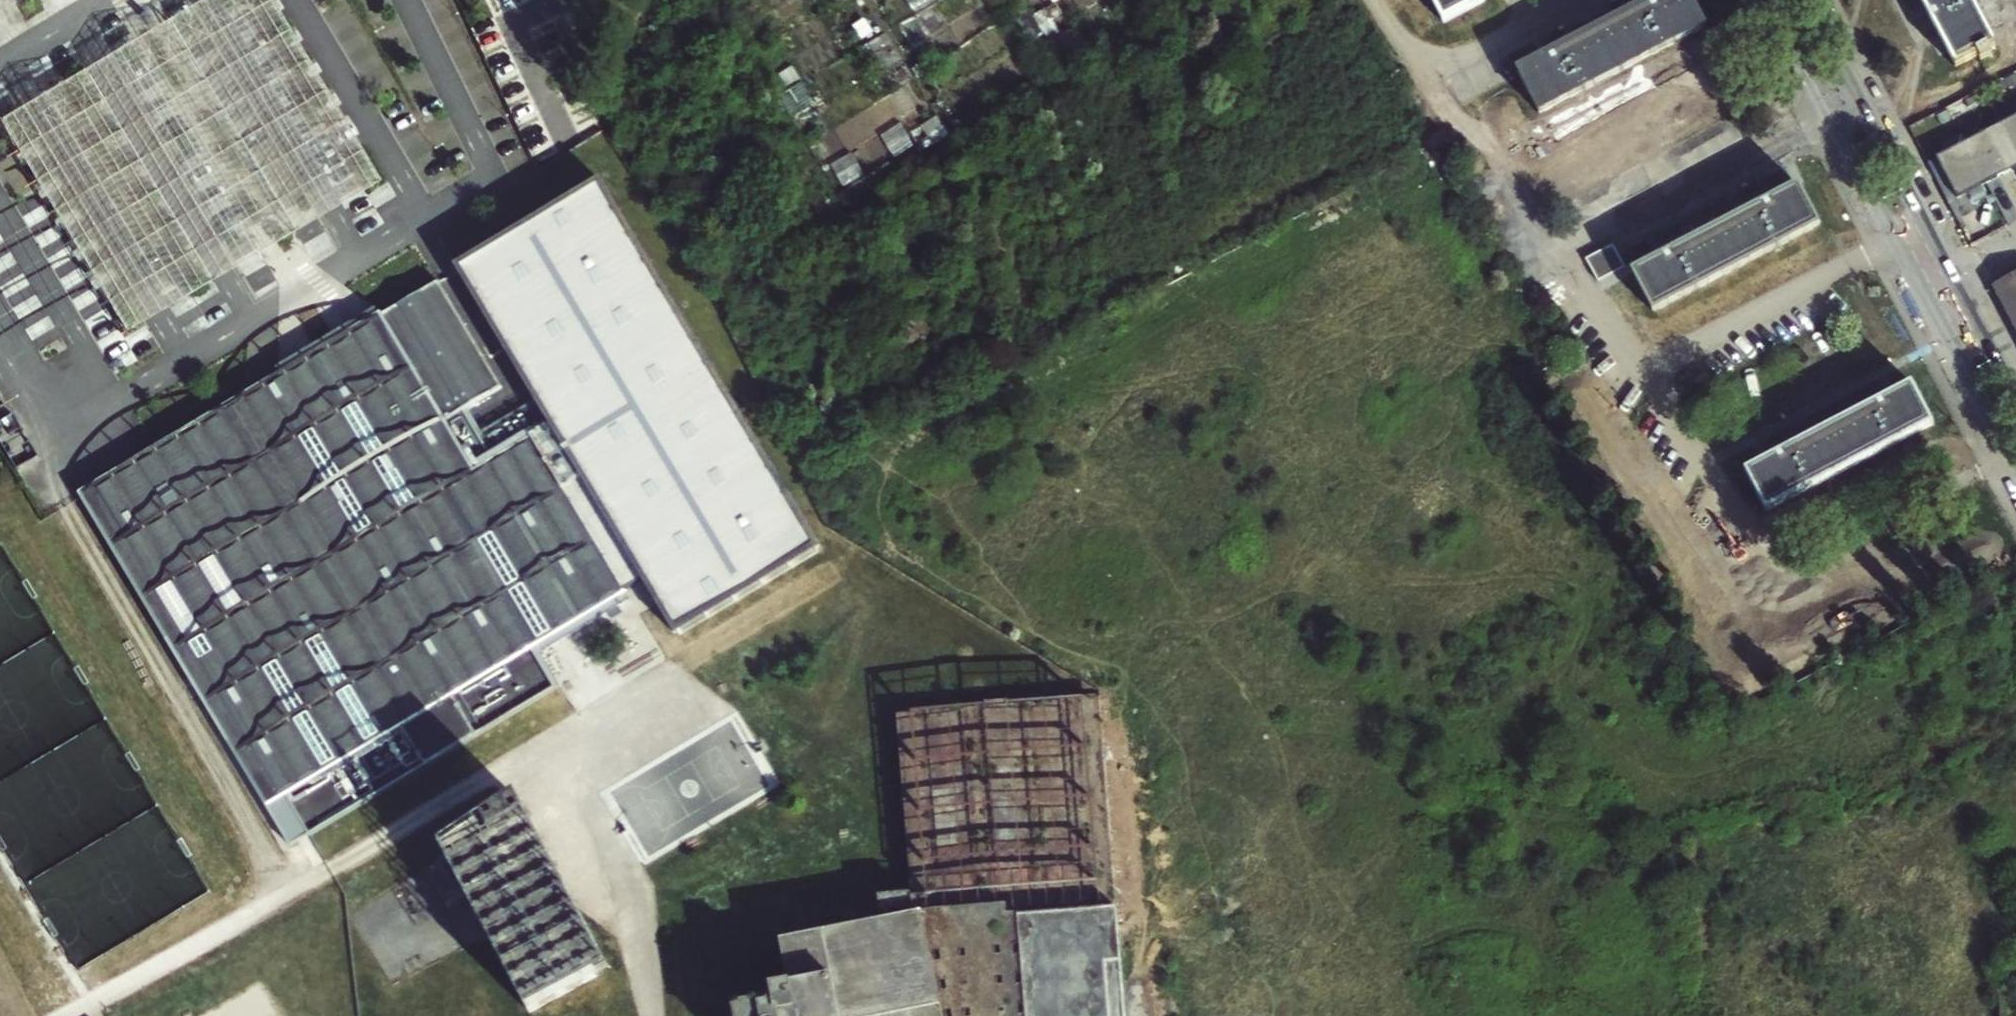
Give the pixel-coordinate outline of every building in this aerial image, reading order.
[(1482,0),(1433,0),(1444,22),(1483,2),(1482,0)] [(1522,74),(1542,112),(1706,27),(1691,0),(1663,0),(1522,74)] [(1957,65),(1980,53),(1983,60),(1993,55),(1990,49),(1998,44),(1974,0),(1922,0),(1957,65)] [(1938,157),(1959,196),(2015,166),(2015,116),(1938,157)] [(283,371),(81,496),(293,847),(556,686),(535,647),(642,580),(676,636),(820,546),(598,182),(457,264),(549,419),(490,453),(464,405),(499,383),(438,278),(381,312),(378,307),(279,366),(283,371)] [(1801,188),(1634,274),(1655,310),(1820,224),(1801,188)] [(1610,242),(1586,257),(1600,280),(1624,265),(1610,242)] [(1994,287),(2007,311),(2015,306),(2015,275),(1994,287)] [(2007,311),(2015,327),(2015,306),(2007,311)] [(1912,385),(1750,473),(1770,511),(1933,425),(1912,385)] [(522,803),(446,855),(535,1004),(612,961),(522,803)]
